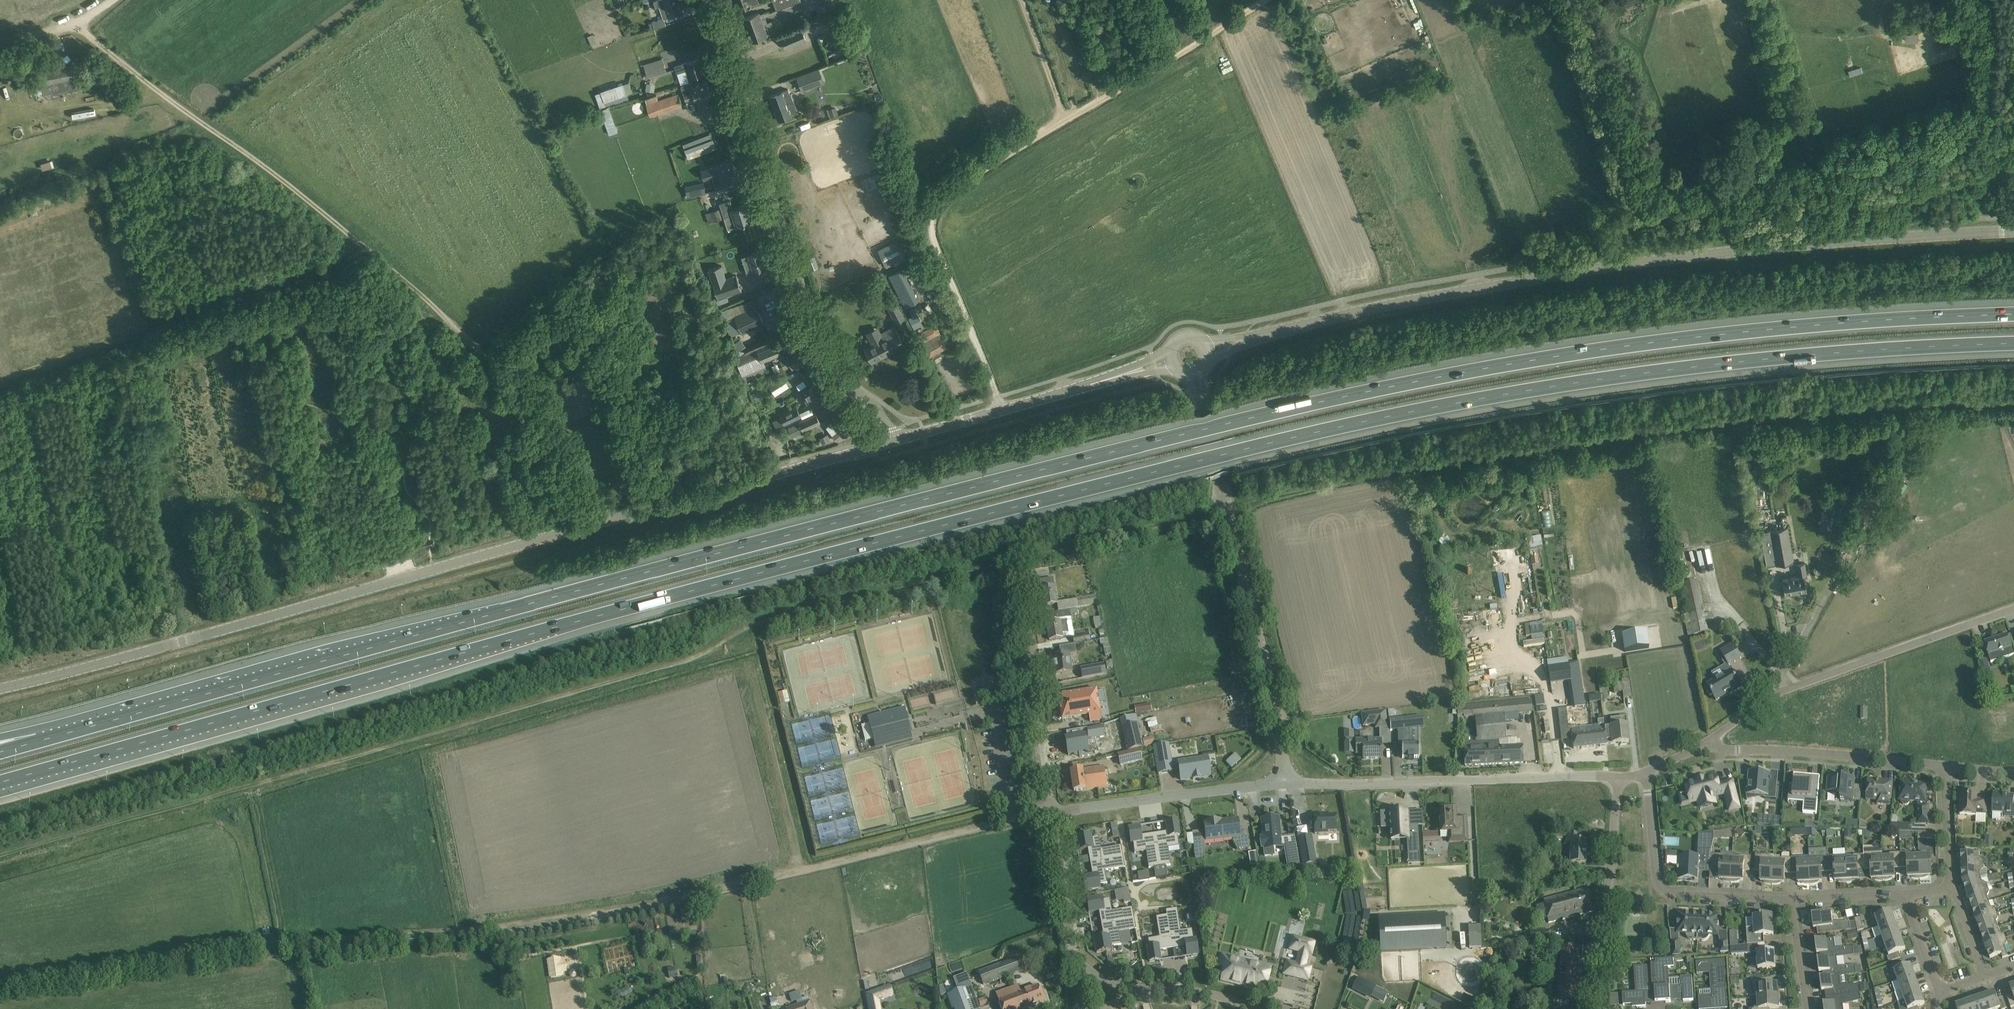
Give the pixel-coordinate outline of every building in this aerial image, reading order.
[(680,0),(658,0),(654,1),(655,8),(659,7),(663,19),(652,22),(654,29),(666,25),(664,19),(668,17),(669,18),(684,13),(680,0)] [(759,0),(734,0),(738,11),(759,3),(759,0)] [(779,11),(802,1),(802,0),(775,0),(779,11)] [(768,35),(759,11),(741,18),(750,42),(768,35)] [(634,31),(629,26),(624,31),(629,36),(634,31)] [(807,41),(802,27),(781,36),(786,50),(807,41)] [(54,69),(52,57),(39,59),(41,72),(39,72),(44,96),(57,94),(77,90),(76,87),(78,86),(76,78),(79,78),(78,73),(74,74),(72,66),(54,69)] [(698,58),(674,66),(677,73),(680,85),(689,82),(688,79),(704,74),(698,58)] [(653,62),(644,65),(647,77),(666,72),(664,65),(654,68),(653,62)] [(802,92),(824,84),(823,80),(819,70),(797,78),(802,92)] [(690,82),(680,85),(687,105),(689,110),(698,107),(696,102),(711,98),(706,82),(692,87),(690,82)] [(617,86),(600,91),(605,107),(629,99),(627,95),(621,97),(617,86)] [(790,94),(788,89),(782,91),(770,96),(775,109),(773,110),(778,121),(791,116),(791,115),(798,113),(791,94),(790,94)] [(650,117),(682,107),(678,94),(646,105),(650,117)] [(608,134),(617,131),(609,106),(600,109),(608,134)] [(838,114),(836,108),(829,110),(831,116),(838,114)] [(713,138),(685,149),(688,159),(717,149),(713,138)] [(724,164),(708,169),(710,177),(712,176),(716,190),(729,186),(727,181),(737,178),(733,163),(724,165),(724,164)] [(703,183),(692,185),(694,195),(705,193),(704,186),(703,183)] [(733,209),(730,200),(719,204),(724,218),(732,216),(736,227),(752,222),(746,205),(733,209)] [(722,219),(719,209),(705,213),(708,223),(722,219)] [(886,267),(905,257),(897,241),(878,251),(886,267)] [(766,268),(760,251),(748,255),(753,272),(766,268)] [(708,270),(718,299),(741,291),(736,275),(726,279),(721,266),(708,270)] [(902,269),(888,275),(905,308),(918,301),(902,269)] [(902,311),(896,300),(886,305),(896,323),(905,318),(902,311)] [(780,308),(778,303),(765,309),(776,335),(786,331),(786,330),(791,328),(785,314),(783,315),(780,308)] [(909,311),(912,316),(917,314),(922,311),(922,309),(920,305),(909,311)] [(764,323),(757,307),(735,317),(740,329),(739,330),(740,333),(749,330),(749,329),(764,323)] [(948,347),(936,324),(917,333),(929,357),(948,347)] [(872,344),(864,348),(871,364),(905,346),(894,326),(881,332),(869,339),(872,344)] [(781,353),(777,343),(758,352),(762,362),(781,353)] [(740,355),(748,349),(745,346),(737,351),(740,355)] [(806,361),(799,348),(786,355),(787,357),(780,361),(784,370),(791,366),(793,368),(806,361)] [(612,354),(610,349),(601,352),(604,363),(615,359),(614,354),(612,354)] [(802,381),(796,385),(799,390),(807,401),(811,407),(818,403),(819,402),(827,396),(818,382),(809,388),(808,389),(802,381)] [(779,388),(775,383),(769,387),(773,392),(779,388)] [(764,394),(758,391),(755,398),(761,401),(764,394)] [(819,417),(830,412),(827,407),(817,411),(819,417)] [(777,420),(773,422),(775,428),(784,424),(783,422),(784,422),(785,422),(788,421),(788,422),(800,417),(796,408),(784,414),(785,415),(782,417),(782,416),(776,419),(777,420)] [(820,423),(816,414),(798,422),(803,431),(820,423)] [(852,429),(841,415),(832,422),(826,427),(832,435),(836,441),(843,436),(852,429)] [(798,428),(796,424),(791,426),(793,431),(790,432),(792,437),(801,433),(799,428),(798,428)] [(1790,471),(1783,464),(1773,474),(1781,481),(1790,471)] [(1787,527),(1770,530),(1760,532),(1766,566),(1793,562),(1787,527)] [(1437,538),(1443,547),(1451,542),(1445,533),(1437,538)] [(1541,536),(1528,538),(1530,547),(1543,546),(1541,536)] [(1683,557),(1682,551),(1674,552),(1675,559),(1683,557)] [(1684,561),(1676,563),(1680,585),(1683,584),(1689,614),(1685,614),(1688,635),(1709,632),(1708,623),(1715,621),(1713,612),(1705,613),(1698,580),(1688,582),(1684,561)] [(1806,590),(1804,577),(1807,576),(1804,563),(1796,564),(1798,575),(1782,577),(1783,581),(1780,582),(1782,593),(1785,593),(1785,594),(1806,590)] [(1044,606),(1057,604),(1057,603),(1055,586),(1053,578),(1040,580),(1040,581),(1042,580),(1043,588),(1041,588),(1044,606)] [(1077,599),(1057,603),(1057,604),(1058,611),(1079,608),(1079,607),(1097,604),(1095,595),(1077,598),(1077,599)] [(1093,618),(1095,626),(1095,628),(1100,627),(1100,625),(1101,625),(1100,617),(1093,618)] [(1069,637),(1074,636),(1072,618),(1056,621),(1047,622),(1049,640),(1063,638),(1063,637),(1069,636),(1069,637)] [(1728,632),(1732,641),(1738,638),(1734,629),(1728,632)] [(1649,648),(1646,631),(1622,635),(1625,652),(1649,648)] [(1073,636),(1074,643),(1090,640),(1089,633),(1073,636)] [(1536,640),(1522,642),(1523,647),(1544,643),(1543,634),(1536,636),(1536,640)] [(1985,643),(1988,652),(1991,662),(2001,659),(2005,658),(2013,655),(2013,652),(2012,645),(2008,635),(1997,639),(1985,643)] [(1111,654),(1107,637),(1099,639),(1100,643),(1101,645),(1103,645),(1105,655),(1111,654)] [(1075,644),(1069,645),(1059,647),(1060,655),(1051,656),(1054,675),(1072,672),(1070,655),(1077,654),(1075,644)] [(1721,651),(1729,665),(1741,658),(1733,644),(1721,651)] [(1567,657),(1547,660),(1548,664),(1548,666),(1551,683),(1571,680),(1575,708),(1585,706),(1579,667),(1578,662),(1568,663),(1567,657)] [(1987,658),(1979,661),(1982,669),(1989,666),(1987,658)] [(1080,668),(1082,678),(1106,673),(1104,663),(1080,668)] [(1713,694),(1716,700),(1730,692),(1731,693),(1742,687),(1732,670),(1707,685),(1709,687),(1706,689),(1710,696),(1713,694)] [(1622,683),(1613,685),(1614,693),(1623,693),(1623,698),(1632,696),(1629,679),(1621,681),(1622,683)] [(1097,689),(1058,696),(1062,719),(1089,715),(1090,721),(1101,720),(1102,719),(1101,712),(1099,703),(1106,702),(1104,690),(1097,691),(1097,689)] [(1126,697),(1127,710),(1138,709),(1137,697),(1126,697)] [(1506,738),(1504,715),(1533,713),(1531,698),(1459,705),(1458,718),(1475,716),(1477,738),(1477,743),(1482,742),(1499,742),(1506,741),(1506,738)] [(911,731),(905,708),(867,717),(873,740),(911,731)] [(1564,710),(1558,710),(1560,732),(1567,731),(1564,710)] [(1386,711),(1361,714),(1363,727),(1374,725),(1375,729),(1388,728),(1386,711)] [(1604,725),(1599,726),(1601,745),(1629,742),(1626,717),(1610,719),(1611,727),(1605,728),(1604,725)] [(1390,719),(1389,719),(1390,731),(1391,731),(1398,730),(1398,746),(1402,746),(1402,759),(1403,759),(1403,758),(1407,758),(1408,760),(1414,760),(1414,758),(1418,758),(1419,758),(1419,744),(1418,744),(1409,745),(1409,729),(1415,728),(1414,718),(1390,720),(1390,719)] [(1138,723),(1122,727),(1128,751),(1143,747),(1138,723)] [(1067,737),(1065,737),(1068,755),(1079,753),(1079,757),(1088,755),(1086,740),(1104,737),(1102,726),(1066,732),(1067,737)] [(1599,726),(1571,729),(1573,749),(1601,745),(1599,726)] [(1465,766),(1483,765),(1482,742),(1477,743),(1477,738),(1475,739),(1475,743),(1464,743),(1465,766)] [(1523,763),(1522,747),(1517,747),(1517,738),(1506,738),(1506,741),(1499,742),(1482,742),(1483,765),(1523,763)] [(1380,741),(1356,741),(1357,754),(1363,753),(1363,759),(1381,758),(1381,745),(1380,745),(1380,741)] [(1543,741),(1544,762),(1552,762),(1551,741),(1543,741)] [(1168,743),(1155,745),(1157,765),(1158,773),(1172,770),(1168,743)] [(1139,750),(1118,755),(1120,765),(1142,760),(1139,750)] [(1235,753),(1227,760),(1232,767),(1240,759),(1235,753)] [(1210,776),(1208,758),(1178,763),(1181,780),(1193,778),(1193,780),(1201,779),(1201,777),(1210,776)] [(1107,786),(1106,783),(1104,766),(1071,771),(1074,791),(1107,786)] [(1749,771),(1747,795),(1764,796),(1764,797),(1764,798),(1776,799),(1778,782),(1770,781),(1771,771),(1767,771),(1766,771),(1765,773),(1749,771)] [(1817,814),(1819,784),(1811,783),(1812,778),(1813,778),(1807,777),(1807,776),(1809,776),(1809,775),(1794,774),(1793,785),(1790,785),(1789,785),(1788,803),(1789,803),(1789,798),(1807,799),(1806,812),(1803,812),(1803,813),(1817,814)] [(1688,793),(1680,795),(1683,805),(1698,801),(1712,797),(1712,799),(1714,799),(1714,797),(1725,794),(1728,803),(1730,811),(1740,808),(1738,801),(1733,781),(1719,785),(1717,777),(1686,785),(1688,793)] [(1854,787),(1854,786),(1855,778),(1843,777),(1839,777),(1838,779),(1829,778),(1827,792),(1837,793),(1841,793),(1841,800),(1860,802),(1861,800),(1862,788),(1854,787)] [(1868,779),(1867,789),(1866,800),(1878,801),(1877,804),(1891,805),(1893,781),(1868,779)] [(1916,805),(1917,824),(1929,823),(1928,806),(1925,806),(1927,785),(1901,783),(1900,801),(1901,801),(1901,802),(1903,804),(1905,805),(1908,805),(1910,803),(1910,802),(1918,803),(1918,805),(1916,805)] [(1986,814),(1987,800),(1977,799),(1977,795),(1973,795),(1973,792),(1959,791),(1958,800),(1961,801),(1960,810),(1968,810),(1968,815),(1976,816),(1976,814),(1986,814)] [(2004,796),(2004,794),(1993,793),(1992,813),(2005,814),(2005,817),(2013,817),(2013,796),(2004,796)] [(1466,827),(1456,828),(1455,808),(1454,808),(1453,807),(1452,806),(1449,806),(1448,807),(1448,808),(1441,809),(1441,818),(1439,818),(1440,832),(1448,832),(1449,842),(1467,841),(1466,827)] [(1400,811),(1376,813),(1380,813),(1381,826),(1390,825),(1390,826),(1393,825),(1393,829),(1393,833),(1406,832),(1407,850),(1408,850),(1408,853),(1411,853),(1419,853),(1418,826),(1418,825),(1407,826),(1406,813),(1404,813),(1400,813),(1400,811)] [(1321,816),(1321,814),(1314,815),(1315,834),(1337,833),(1336,816),(1321,816)] [(1758,816),(1758,825),(1780,827),(1780,817),(1758,816)] [(1284,846),(1288,865),(1299,863),(1295,837),(1281,838),(1279,818),(1261,820),(1263,837),(1261,837),(1262,847),(1264,847),(1264,849),(1273,848),(1282,847),(1282,846),(1284,846)] [(1238,820),(1222,822),(1223,839),(1233,838),(1233,841),(1237,849),(1249,847),(1247,829),(1239,830),(1238,820)] [(1859,829),(1867,829),(1868,825),(1864,825),(1864,821),(1860,820),(1859,829)] [(1168,832),(1154,834),(1160,867),(1165,866),(1171,865),(1168,848),(1179,846),(1178,836),(1180,836),(1177,821),(1170,822),(1167,822),(1166,822),(1166,823),(1168,832)] [(1205,848),(1204,841),(1223,839),(1222,822),(1222,821),(1205,823),(1205,824),(1204,824),(1205,831),(1192,832),(1195,859),(1203,858),(1205,848)] [(1912,832),(1913,824),(1892,823),(1891,827),(1891,831),(1900,831),(1904,832),(1912,832)] [(1136,827),(1129,828),(1131,843),(1133,843),(1135,853),(1146,851),(1149,869),(1160,867),(1154,834),(1141,836),(1140,827),(1139,827),(1136,827)] [(1738,828),(1734,832),(1741,838),(1745,834),(1738,828)] [(1422,831),(1422,840),(1437,841),(1438,832),(1422,831)] [(1710,866),(1711,856),(1714,840),(1714,832),(1699,834),(1698,857),(1679,856),(1679,868),(1678,868),(1678,870),(1678,880),(1698,881),(1699,872),(1700,866),(1710,866)] [(1571,844),(1571,853),(1570,863),(1585,864),(1586,840),(1579,840),(1579,834),(1567,833),(1567,844),(1571,844)] [(1091,835),(1076,838),(1077,846),(1078,850),(1078,851),(1088,849),(1090,863),(1123,857),(1121,846),(1101,850),(1099,837),(1091,838),(1091,835)] [(1985,846),(1993,847),(1994,836),(1985,835),(1985,846)] [(1311,836),(1299,838),(1303,865),(1306,865),(1306,868),(1316,868),(1315,863),(1316,863),(1311,836)] [(1872,846),(1864,847),(1865,867),(1870,867),(1871,868),(1872,879),(1875,879),(1875,880),(1877,880),(1879,881),(1881,881),(1884,881),(1882,853),(1874,853),(1874,849),(1872,846)] [(1853,860),(1846,860),(1847,883),(1849,883),(1850,882),(1852,882),(1854,881),(1855,881),(1855,880),(1859,879),(1858,868),(1859,867),(1865,867),(1864,847),(1864,855),(1854,855),(1852,856),(1853,860)] [(1961,852),(1962,866),(1984,865),(1983,860),(1981,857),(1980,857),(1979,851),(1961,852)] [(1256,852),(1249,853),(1250,863),(1257,862),(1256,852)] [(1731,882),(1733,860),(1732,860),(1732,853),(1721,852),(1721,855),(1714,854),(1714,867),(1719,867),(1720,868),(1720,879),(1723,879),(1723,880),(1725,881),(1727,882),(1729,882),(1731,882)] [(1882,853),(1884,881),(1886,880),(1888,880),(1890,880),(1892,879),(1892,878),(1895,878),(1895,866),(1896,865),(1901,865),(1900,852),(1890,853),(1889,854),(1883,855),(1882,853)] [(1920,879),(1919,856),(1919,853),(1913,853),(1911,852),(1900,852),(1901,865),(1906,865),(1908,866),(1908,877),(1912,877),(1912,878),(1914,878),(1916,879),(1918,879),(1920,879)] [(1774,862),(1772,884),(1775,884),(1777,884),(1779,884),(1781,883),(1781,882),(1784,883),(1785,871),(1786,870),(1792,870),(1792,858),(1789,858),(1790,854),(1784,853),(1782,855),(1782,858),(1781,859),(1780,863),(1774,862)] [(1770,884),(1772,884),(1774,862),(1767,862),(1767,856),(1766,855),(1756,854),(1755,869),(1760,869),(1761,870),(1761,881),(1764,882),(1764,883),(1766,883),(1768,884),(1770,884)] [(1733,860),(1731,882),(1733,882),(1736,882),(1738,882),(1740,881),(1740,880),(1743,880),(1744,869),(1745,868),(1750,868),(1751,856),(1739,855),(1739,860),(1733,860)] [(1846,855),(1827,856),(1828,869),(1833,868),(1835,870),(1835,881),(1839,880),(1839,882),(1840,882),(1842,882),(1844,883),(1845,883),(1847,883),(1846,860),(1846,855)] [(1816,862),(1809,862),(1811,884),(1813,884),(1815,884),(1817,883),(1819,883),(1818,881),(1822,881),(1822,870),(1823,869),(1828,869),(1827,856),(1817,857),(1816,858),(1816,862)] [(1924,856),(1919,856),(1920,879),(1922,879),(1924,878),(1926,878),(1928,877),(1928,876),(1932,876),(1931,865),(1933,863),(1934,863),(1934,856),(1924,856)] [(1093,876),(1083,878),(1083,879),(1084,883),(1085,891),(1100,889),(1100,885),(1107,884),(1105,871),(1125,868),(1123,857),(1090,863),(1093,876)] [(1792,858),(1792,870),(1797,870),(1798,871),(1799,883),(1802,882),(1802,883),(1804,884),(1806,884),(1808,884),(1811,884),(1809,862),(1809,857),(1792,858)] [(1984,865),(1962,866),(1963,881),(1980,877),(1986,876),(1987,876),(1987,869),(1984,869),(1984,865)] [(1963,881),(1967,894),(1988,886),(1987,884),(1983,882),(1982,882),(1980,877),(1963,881)] [(1967,894),(1972,907),(1989,901),(1987,896),(1988,895),(1990,892),(1988,886),(1967,894)] [(1129,889),(1122,891),(1123,901),(1124,903),(1131,902),(1129,889)] [(1586,889),(1557,897),(1562,918),(1563,919),(1592,912),(1586,889)] [(1102,897),(1087,900),(1088,908),(1089,912),(1089,913),(1090,913),(1099,911),(1101,925),(1134,919),(1132,908),(1112,911),(1110,899),(1102,900),(1102,897)] [(1545,904),(1536,906),(1539,921),(1548,919),(1548,923),(1557,921),(1557,920),(1562,918),(1557,897),(1544,900),(1545,904)] [(1972,907),(1977,919),(1997,912),(1996,909),(1992,907),(1991,907),(1989,901),(1972,907)] [(1177,909),(1166,911),(1167,916),(1172,949),(1186,947),(1187,956),(1188,956),(1191,956),(1198,955),(1196,940),(1194,940),(1192,929),(1181,931),(1177,909)] [(1875,917),(1879,926),(1895,921),(1892,911),(1875,917)] [(1977,919),(1981,932),(1998,926),(1996,921),(1997,921),(1999,917),(1997,912),(1977,919)] [(1851,930),(1850,922),(1849,922),(1832,922),(1831,913),(1812,916),(1814,925),(1817,924),(1818,935),(1851,930)] [(1698,926),(1699,915),(1693,915),(1693,916),(1689,916),(1689,914),(1679,914),(1678,933),(1686,933),(1686,935),(1687,937),(1688,938),(1689,939),(1690,940),(1692,941),(1698,941),(1698,926)] [(1446,948),(1444,915),(1380,918),(1382,952),(1446,948)] [(1705,915),(1699,915),(1698,926),(1698,941),(1703,941),(1705,941),(1706,941),(1707,940),(1709,938),(1709,937),(1710,934),(1718,935),(1719,916),(1709,915),(1709,917),(1705,917),(1705,915)] [(1149,947),(1147,947),(1149,962),(1157,961),(1159,961),(1160,960),(1159,951),(1172,949),(1167,916),(1156,917),(1159,938),(1148,939),(1149,947)] [(1753,928),(1752,928),(1751,928),(1750,929),(1749,930),(1748,931),(1747,933),(1747,934),(1748,945),(1765,944),(1764,935),(1774,934),(1773,916),(1754,917),(1755,928),(1754,928),(1753,928)] [(1855,921),(1857,929),(1858,931),(1864,929),(1861,917),(1855,918),(1855,921)] [(1095,940),(1094,940),(1094,941),(1095,945),(1097,953),(1111,950),(1111,947),(1121,945),(1119,933),(1136,930),(1134,919),(1101,925),(1104,938),(1095,940)] [(1879,926),(1882,936),(1899,930),(1895,921),(1879,926)] [(1467,925),(1467,947),(1480,946),(1480,925),(1467,925)] [(1981,932),(1986,945),(2006,938),(2005,934),(2001,932),(2000,933),(1998,926),(1981,932)] [(1859,937),(1857,930),(1847,932),(1849,940),(1859,937)] [(1882,936),(1885,946),(1902,940),(1899,930),(1882,936)] [(1288,964),(1286,972),(1306,977),(1308,969),(1304,968),(1308,953),(1311,954),(1314,942),(1301,938),(1301,939),(1293,937),(1290,949),(1298,951),(1298,952),(1299,952),(1296,966),(1288,964)] [(1855,956),(1854,947),(1836,947),(1834,938),(1816,941),(1817,950),(1820,949),(1821,959),(1818,960),(1837,958),(1855,956)] [(2006,938),(1986,945),(1990,958),(2001,954),(2003,958),(2008,956),(2005,946),(2006,946),(2008,942),(2006,938)] [(1680,940),(1672,941),(1673,956),(1681,955),(1680,940)] [(1720,941),(1721,953),(1729,952),(1728,940),(1720,941)] [(1902,940),(1885,946),(1889,956),(1887,956),(1889,962),(1901,958),(1899,952),(1906,950),(1902,940)] [(1863,952),(1861,944),(1854,946),(1856,954),(1863,952)] [(1732,946),(1732,955),(1748,954),(1748,945),(1732,946)] [(1574,946),(1561,947),(1559,976),(1566,976),(1566,983),(1559,982),(1557,996),(1578,998),(1578,1004),(1579,1004),(1582,959),(1581,959),(1573,959),(1574,947),(1574,946)] [(1775,951),(1765,952),(1751,953),(1752,960),(1760,960),(1760,968),(1776,967),(1775,951)] [(1018,957),(999,964),(1004,977),(1023,970),(1018,957)] [(1222,981),(1223,981),(1265,991),(1270,968),(1227,958),(1222,981)] [(1681,986),(1669,987),(1668,967),(1674,967),(1674,958),(1655,960),(1656,963),(1651,964),(1653,985),(1653,994),(1654,999),(1654,988),(1665,987),(1666,1002),(1671,1002),(1671,1001),(1684,1000),(1684,1001),(1694,1000),(1692,976),(1681,977),(1681,986)] [(1837,958),(1818,960),(1819,969),(1822,968),(1824,978),(1857,974),(1856,966),(1839,966),(1837,958)] [(1728,1008),(1725,960),(1696,962),(1697,974),(1698,974),(1698,972),(1711,971),(1713,997),(1701,998),(1701,997),(1700,997),(1701,1008),(1727,1008),(1728,1008)] [(1894,971),(1898,981),(1914,975),(1911,965),(1904,967),(1902,962),(1890,966),(1892,972),(1894,971)] [(979,972),(983,985),(984,985),(1004,977),(999,964),(979,972)] [(1653,994),(1653,985),(1649,985),(1647,966),(1634,967),(1636,992),(1623,993),(1624,1005),(1639,1004),(1639,1007),(1646,1007),(1645,994),(1653,994)] [(949,995),(952,1002),(950,1003),(952,1008),(954,1007),(954,1008),(969,1008),(967,1002),(970,1000),(976,998),(967,973),(953,978),(957,989),(958,991),(958,992),(949,995)] [(1898,981),(1901,991),(1918,984),(1914,975),(1898,981)] [(1861,992),(1860,984),(1842,985),(1840,976),(1821,979),(1822,987),(1825,987),(1826,996),(1861,992)] [(1357,985),(1355,989),(1370,997),(1376,987),(1358,978),(1355,984),(1357,985)] [(1758,991),(1758,998),(1781,996),(1780,994),(1780,992),(1779,990),(1779,988),(1778,988),(1777,984),(1766,985),(1765,984),(1764,979),(1752,979),(1753,990),(1754,991),(1758,991)] [(1901,991),(1905,1000),(1921,994),(1918,984),(1901,991)] [(1011,987),(1019,1008),(1023,1008),(1044,1001),(1038,986),(1014,995),(1012,987),(1011,987)] [(1011,987),(996,993),(1001,1008),(1019,1008),(1011,987)] [(867,994),(870,1008),(880,1008),(878,1001),(884,999),(881,989),(867,994)] [(1844,1005),(1862,1000),(1861,992),(1826,996),(1827,1007),(1824,1007),(1825,1008),(1845,1008),(1844,1005)] [(1985,995),(1990,1008),(1998,1008),(2001,1008),(2005,1008),(2007,1008),(2003,996),(1997,998),(1995,992),(1985,995)] [(784,1004),(794,1000),(791,993),(782,996),(784,1004)] [(1918,1006),(1925,1004),(1921,994),(1905,1000),(1908,1008),(1919,1008),(1918,1006)] [(1975,999),(1979,1008),(1990,1008),(1985,995),(1975,999)] [(1758,998),(1759,1004),(1755,1004),(1754,1006),(1754,1008),(1749,1008),(1768,1008),(1779,1008),(1779,1004),(1780,1004),(1780,1002),(1780,1000),(1781,998),(1781,996),(1758,998)] [(1966,1002),(1968,1008),(1979,1008),(1975,999),(1966,1002)] [(786,1008),(813,1008),(810,1000),(785,1008),(786,1008)]
